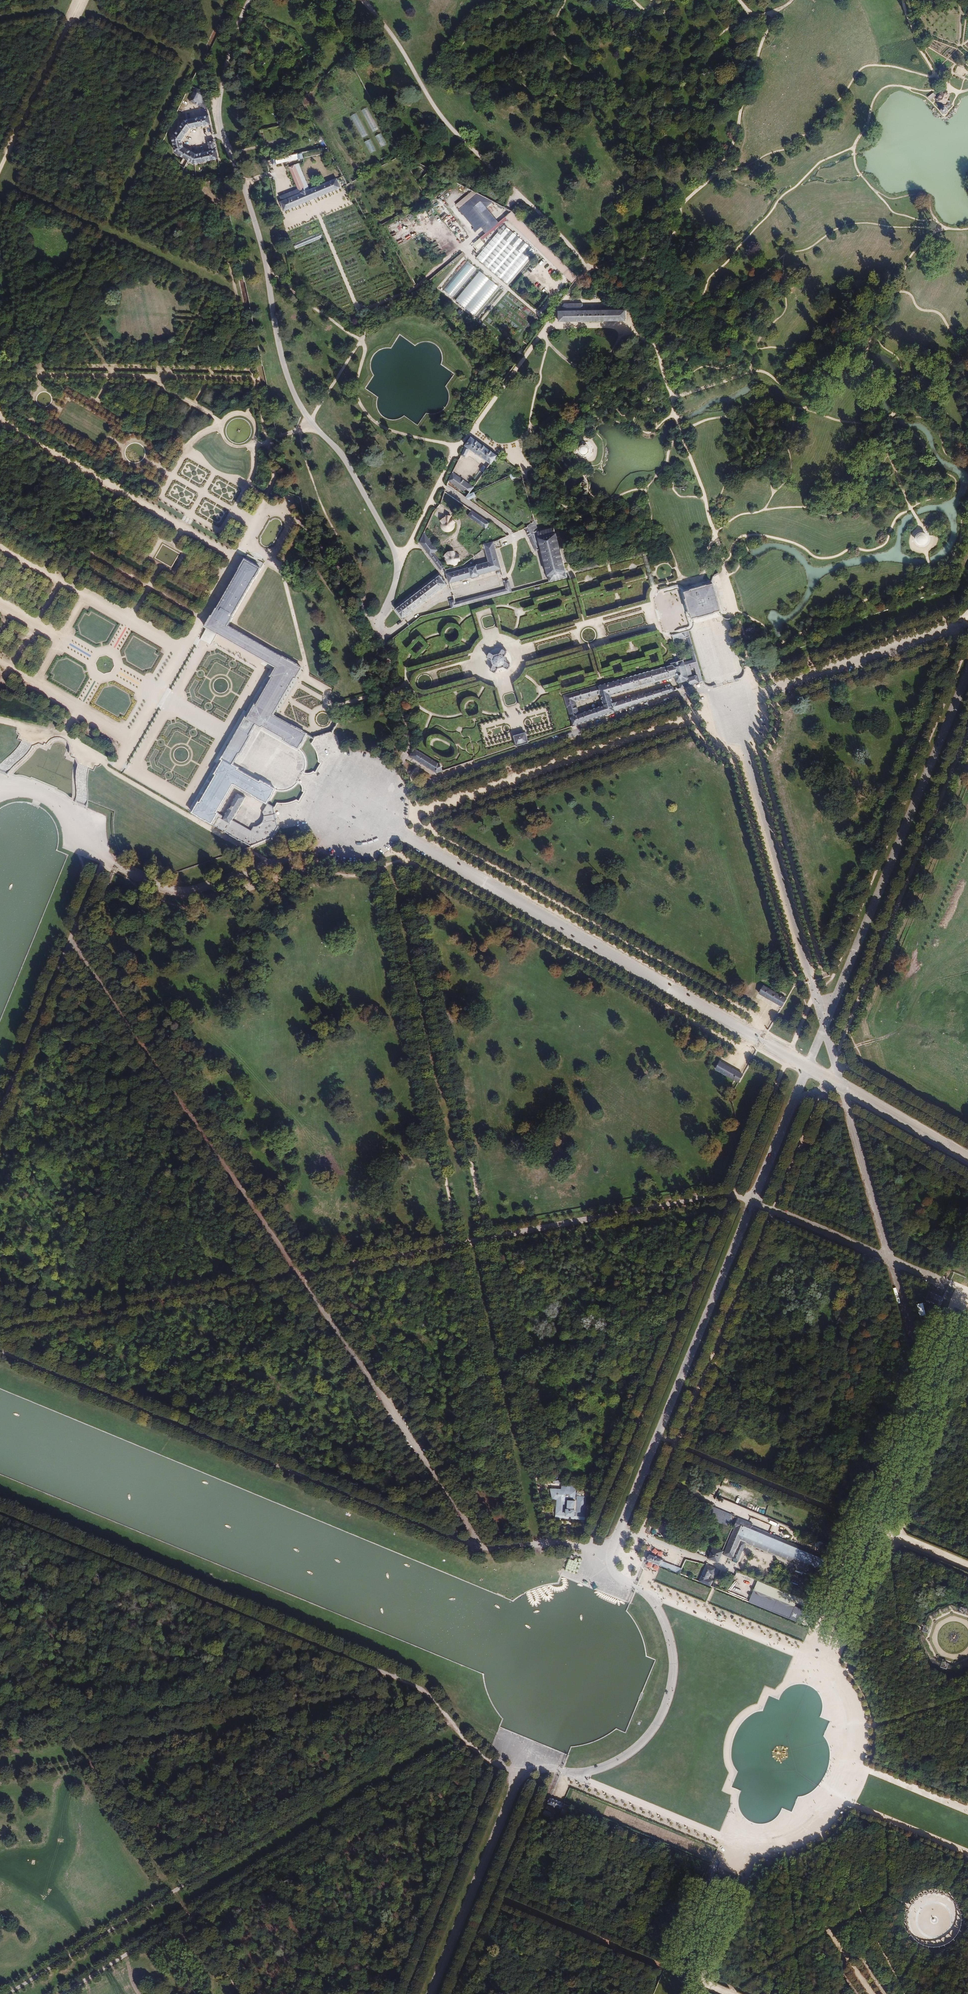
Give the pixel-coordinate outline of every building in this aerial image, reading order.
[(203,93),(194,89),(188,102),(207,110),(203,93)] [(937,101),(945,104),(950,94),(941,91),(937,101)] [(941,108),(940,111),(941,113),(942,114),(944,114),(947,114),(948,112),(948,110),(948,108),(946,107),(944,106),(943,107),(942,107),(941,108)] [(368,107),(363,109),(371,132),(377,130),(368,107)] [(356,113),(351,116),(363,138),(368,135),(356,113)] [(195,165),(220,159),(215,140),(208,142),(209,151),(196,154),(185,147),(183,140),(191,129),(204,126),(210,125),(211,125),(210,115),(185,120),(172,138),(175,153),(195,165)] [(274,130),(274,132),(280,131),(279,127),(260,129),(261,139),(269,139),(269,131),(274,130)] [(375,136),(381,147),(386,144),(381,133),(375,136)] [(365,141),(370,153),(375,151),(370,139),(365,141)] [(321,153),(320,147),(299,152),(301,158),(321,153)] [(293,153),(274,158),(275,163),(295,159),(293,153)] [(313,201),(340,190),(336,179),(309,190),(298,164),(288,168),(296,190),(277,198),(283,213),(313,201)] [(484,234),(497,223),(485,207),(491,202),(474,193),(456,208),(474,232),(479,228),(484,234)] [(534,252),(502,225),(474,258),(506,285),(534,252)] [(477,268),(467,260),(443,289),(453,298),(477,268)] [(500,287),(481,271),(456,301),(475,316),(500,287)] [(560,311),(557,311),(557,322),(624,322),(623,311),(584,311),(584,304),(564,304),(560,311)] [(471,436),(464,446),(465,447),(461,455),(465,457),(470,449),(488,462),(490,464),(491,465),(494,461),(497,457),(498,455),(471,436)] [(583,444),(578,448),(578,452),(582,456),(585,456),(590,452),(590,449),(586,445),(583,444)] [(473,487),(452,473),(449,481),(467,495),(469,493),(473,487)] [(469,493),(467,495),(465,498),(469,501),(476,497),(474,492),(470,494),(469,493)] [(489,524),(471,511),(468,516),(486,529),(489,524)] [(455,526),(455,525),(455,524),(455,523),(454,522),(454,521),(453,520),(451,519),(450,518),(448,518),(447,518),(445,518),(444,519),(443,520),(442,521),(441,522),(441,523),(440,525),(441,526),(441,528),(442,529),(443,530),(444,531),(445,532),(446,532),(448,532),(449,532),(451,532),(452,531),(453,530),(454,529),(454,528),(455,526)] [(534,521),(525,529),(535,552),(540,550),(547,577),(548,577),(550,584),(568,579),(556,533),(555,534),(539,537),(538,532),(535,520),(534,521)] [(539,537),(555,534),(554,528),(538,532),(539,537)] [(931,541),(931,539),(931,537),(931,535),(930,533),(929,532),(927,531),(926,530),(924,529),(922,529),(920,529),(919,529),(917,530),(915,531),(914,533),(913,534),(912,536),(912,538),(912,539),(912,541),(913,543),(914,544),(915,546),(917,547),(918,548),(920,548),(922,548),(924,548),(926,547),(927,547),(929,545),(930,544),(931,542),(931,541)] [(438,550),(425,534),(423,533),(419,543),(441,570),(445,567),(434,554),(434,553),(438,550)] [(488,562),(446,574),(449,584),(502,569),(494,541),(483,544),(484,549),(488,562)] [(459,561),(459,559),(459,558),(459,556),(458,555),(457,554),(456,553),(455,552),(453,552),(452,552),(450,552),(449,553),(448,553),(447,554),(446,555),(445,557),(445,558),(445,559),(445,561),(445,562),(446,563),(447,564),(448,565),(449,566),(451,566),(452,566),(453,566),(455,566),(456,565),(457,564),(458,563),(459,562),(459,561)] [(299,750),(300,749),(307,736),(308,735),(275,715),(296,679),(298,680),(305,669),(282,656),(229,625),(233,618),(232,617),(263,567),(246,557),(239,568),(239,569),(217,608),(216,608),(212,614),(211,614),(204,626),(207,627),(210,630),(217,633),(222,637),(275,667),(270,676),(272,677),(256,704),(255,703),(247,717),(246,716),(232,739),(221,760),(222,760),(214,774),(216,775),(200,802),(199,801),(193,812),(192,813),(214,825),(220,814),(219,813),(234,786),(258,799),(268,805),(275,791),(277,789),(266,783),(260,780),(259,781),(239,770),(239,768),(233,765),(240,753),(241,754),(246,746),(251,737),(250,736),(256,725),(263,728),(263,727),(284,739),(283,741),(299,750)] [(440,574),(395,609),(402,619),(447,583),(440,574)] [(482,601),(513,593),(510,580),(504,582),(506,588),(455,601),(454,600),(449,601),(451,609),(482,601)] [(695,619),(701,617),(704,617),(707,616),(711,615),(713,614),(717,613),(721,612),(719,606),(717,601),(715,592),(713,584),(712,582),(712,581),(683,589),(682,587),(679,586),(677,586),(675,586),(666,589),(662,591),(662,593),(663,594),(667,593),(676,590),(678,590),(679,590),(680,591),(682,599),(683,604),(685,611),(688,621),(689,624),(689,626),(688,627),(686,628),(677,630),(673,632),(673,633),(675,635),(678,634),(685,632),(687,631),(689,631),(691,630),(693,629),(694,627),(694,624),(693,622),(693,620),(695,619)] [(675,635),(672,635),(675,641),(677,641),(687,638),(689,637),(690,637),(689,631),(687,631),(685,632),(678,634),(675,635)] [(687,638),(693,660),(684,662),(685,664),(685,666),(689,664),(691,664),(696,663),(698,662),(690,637),(689,637),(687,638)] [(683,660),(677,641),(675,641),(681,661),(683,660)] [(486,658),(491,661),(492,666),(489,670),(495,673),(497,669),(502,667),(507,670),(510,664),(505,662),(504,657),(506,652),(501,649),(498,654),(494,655),(489,653),(486,658)] [(688,687),(687,682),(689,678),(685,666),(685,664),(684,662),(684,660),(683,660),(681,661),(675,662),(670,664),(670,665),(674,677),(676,683),(679,684),(680,689),(688,687)] [(698,662),(696,663),(691,664),(692,668),(695,667),(698,675),(700,683),(702,682),(704,681),(702,675),(698,662)] [(610,695),(674,677),(670,665),(563,696),(572,727),(675,691),(673,685),(612,703),(610,695)] [(687,682),(688,687),(700,683),(698,675),(693,676),(689,678),(687,682)] [(513,736),(515,742),(516,746),(516,747),(529,744),(529,741),(526,733),(520,734),(513,736)] [(437,774),(442,771),(439,762),(414,748),(410,756),(437,774)] [(239,792),(225,816),(220,814),(214,825),(252,847),(272,842),(279,828),(276,815),(275,809),(273,808),(268,805),(264,812),(264,814),(265,815),(265,817),(264,819),(264,821),(262,822),(261,823),(260,824),(258,825),(256,825),(252,831),(234,821),(247,797),(239,792)] [(757,996),(780,1009),(786,1000),(762,987),(757,996)] [(716,1070),(739,1083),(744,1074),(721,1061),(716,1070)] [(929,1292),(924,1303),(938,1308),(942,1297),(929,1292)] [(557,1504),(551,1504),(553,1511),(557,1509),(564,1509),(564,1514),(587,1515),(586,1496),(593,1496),(593,1490),(554,1489),(554,1495),(555,1496),(557,1504)] [(705,1521),(728,1531),(733,1519),(712,1510),(705,1521)] [(832,1569),(749,1537),(753,1527),(737,1521),(723,1556),(739,1562),(745,1546),(829,1578),(832,1569)] [(753,1527),(749,1537),(832,1569),(836,1560),(753,1527)] [(720,1553),(710,1549),(705,1561),(715,1565),(720,1553)] [(662,1558),(647,1553),(643,1562),(646,1563),(673,1573),(675,1566),(661,1561),(662,1558)] [(576,1567),(580,1557),(570,1554),(567,1563),(576,1567)] [(703,1566),(697,1583),(708,1587),(710,1582),(706,1580),(707,1576),(711,1577),(713,1570),(703,1566)] [(752,1593),(748,1603),(789,1619),(793,1609),(752,1593)] [(544,1808),(559,1814),(562,1804),(548,1799),(544,1808)] [(553,1822),(554,1818),(545,1814),(543,1818),(553,1822)]
